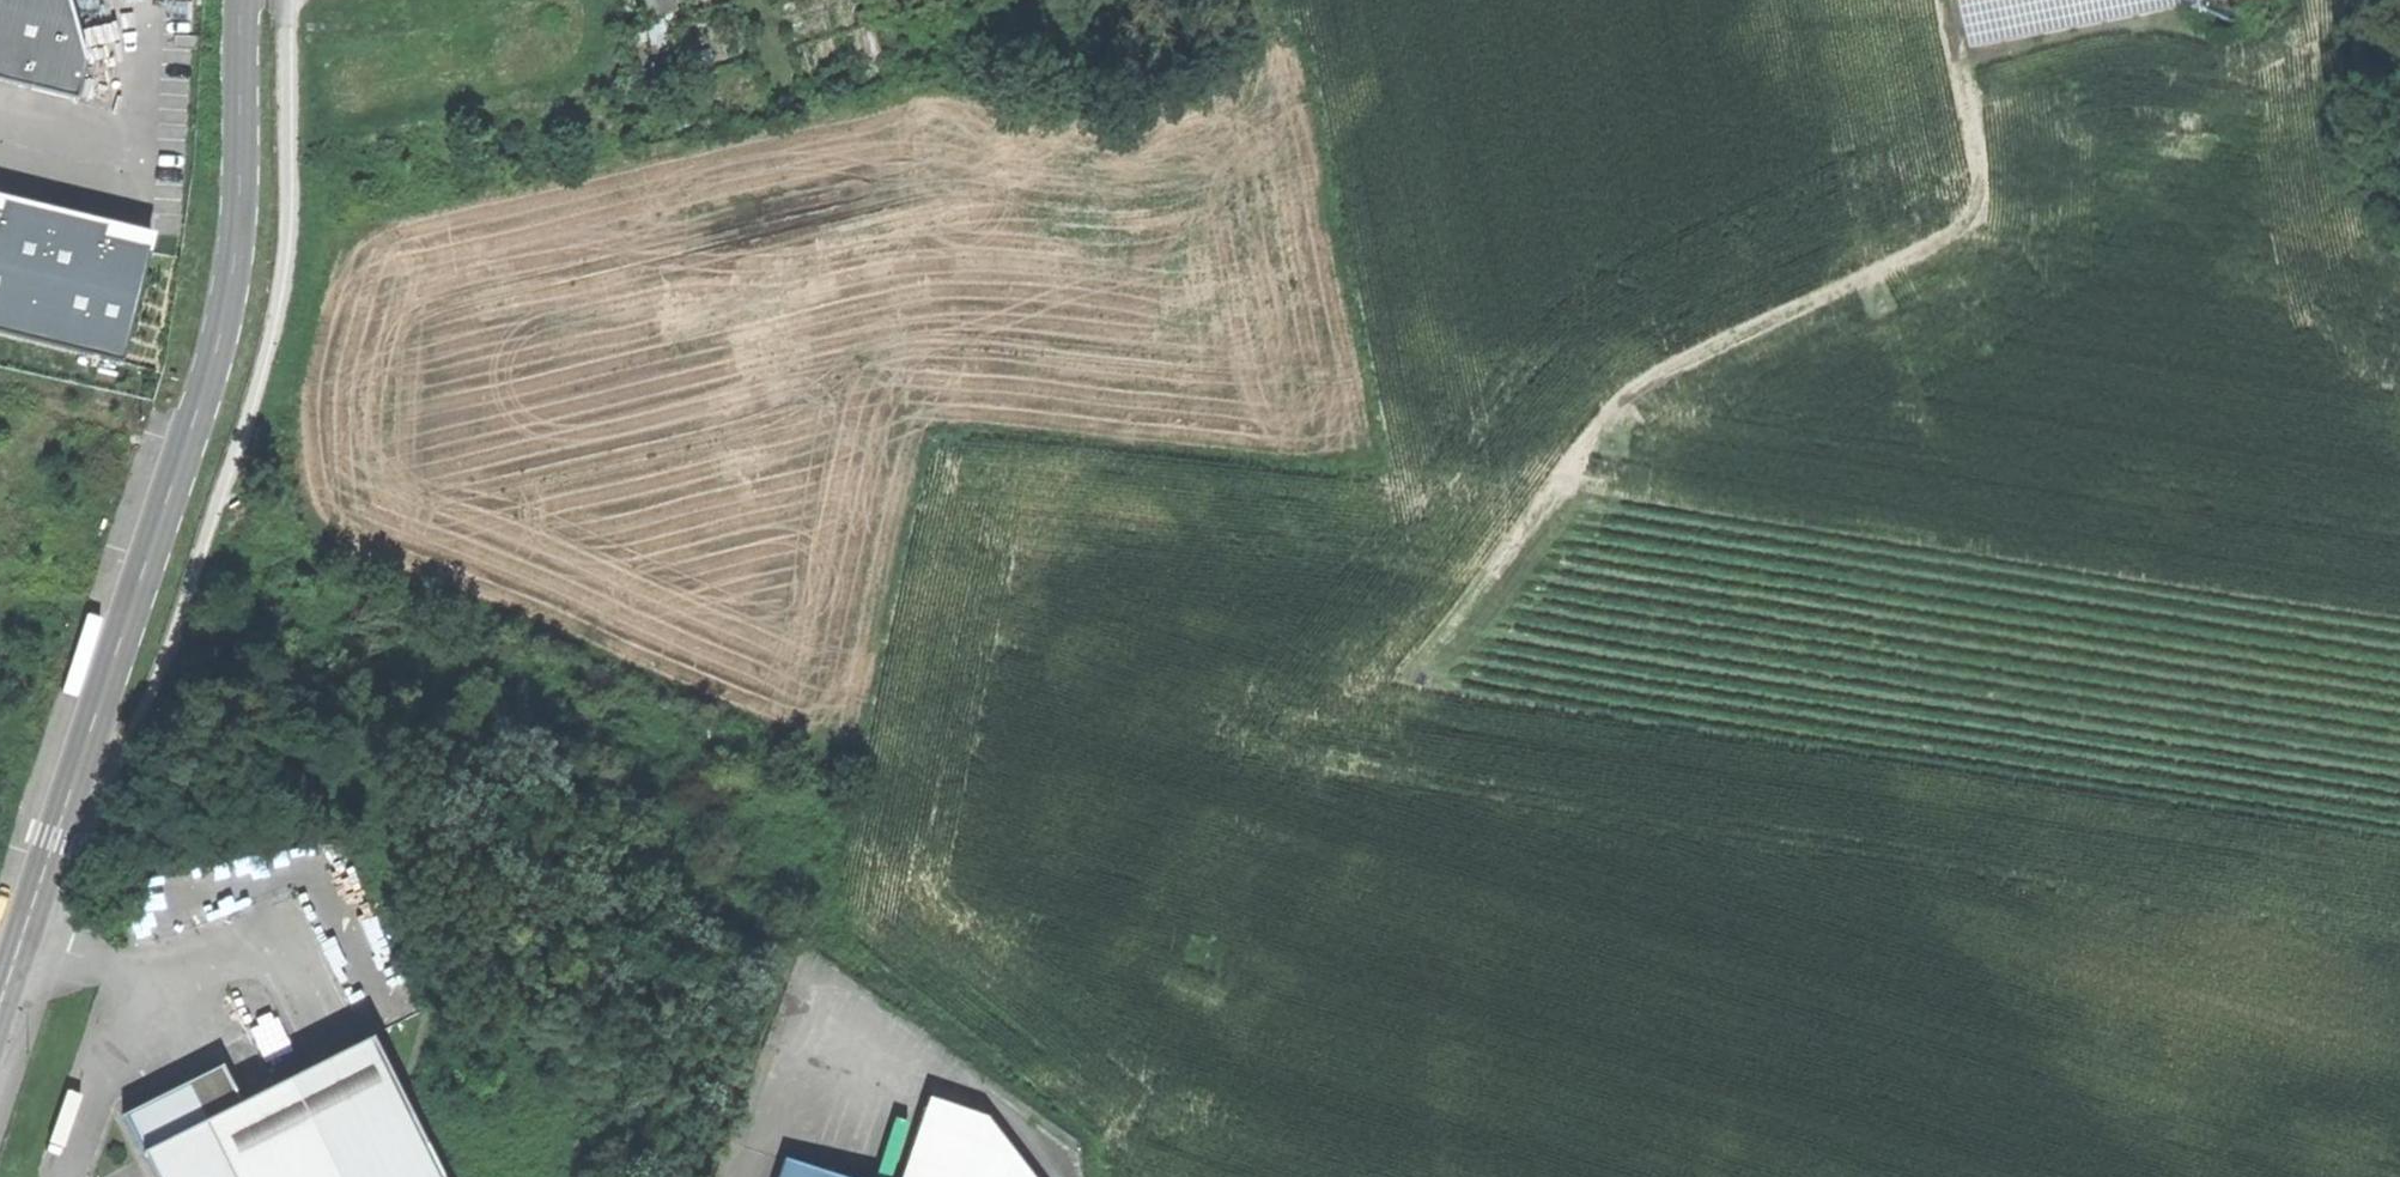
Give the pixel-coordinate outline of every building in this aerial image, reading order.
[(74,100),(84,61),(66,0),(0,0),(0,53),(26,60),(19,86),(74,100)] [(1973,45),(2217,0),(1964,0),(1973,45)] [(19,86),(26,60),(0,53),(0,82),(19,86)] [(0,197),(0,333),(121,362),(152,233),(0,197)] [(141,1153),(154,1176),(440,1176),(401,1099),(370,1038),(240,1103),(206,1120),(141,1153)] [(221,1066),(187,1082),(206,1120),(240,1103),(221,1066)] [(141,1153),(206,1120),(187,1082),(122,1115),(141,1153)] [(979,1138),(992,1127),(984,1117),(936,1100),(934,1109),(923,1105),(900,1176),(1009,1176),(979,1138)] [(782,1156),(775,1176),(844,1176),(782,1156)]
